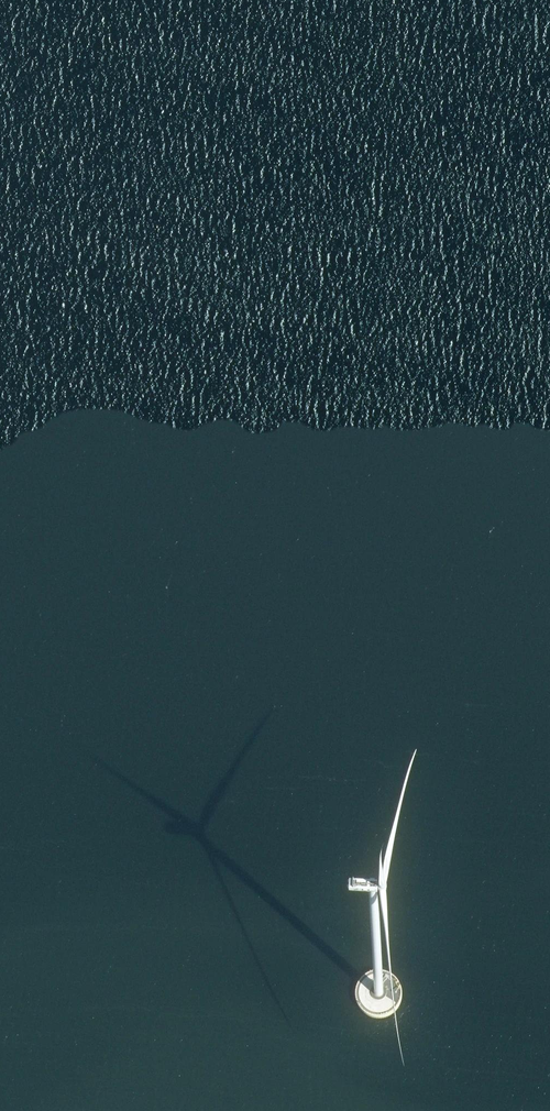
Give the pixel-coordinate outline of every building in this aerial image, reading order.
[(383,998),(383,997),(383,996),(382,995),(382,994),(381,993),(380,993),(379,992),(378,992),(377,992),(376,993),(375,993),(375,994),(374,994),(374,995),(373,996),(373,997),(373,998),(374,999),(375,1000),(375,1001),(376,1001),(377,1001),(378,1002),(379,1001),(380,1001),(381,1001),(382,1000),(382,999),(383,998)]
